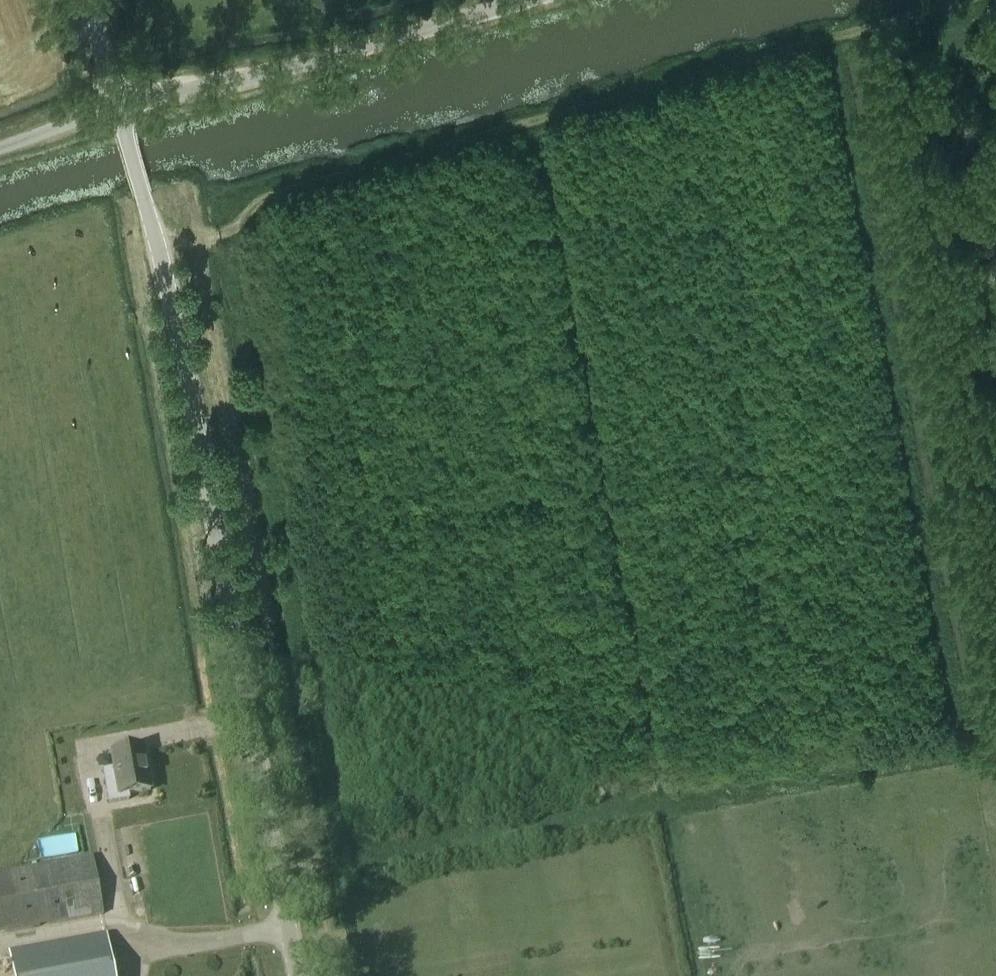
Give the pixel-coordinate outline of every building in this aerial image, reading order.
[(129,794),(151,790),(143,747),(112,753),(115,770),(104,772),(110,803),(130,800),(129,794)] [(0,874),(0,933),(105,914),(94,856),(0,874)] [(108,934),(10,952),(15,975),(116,975),(108,934)]
